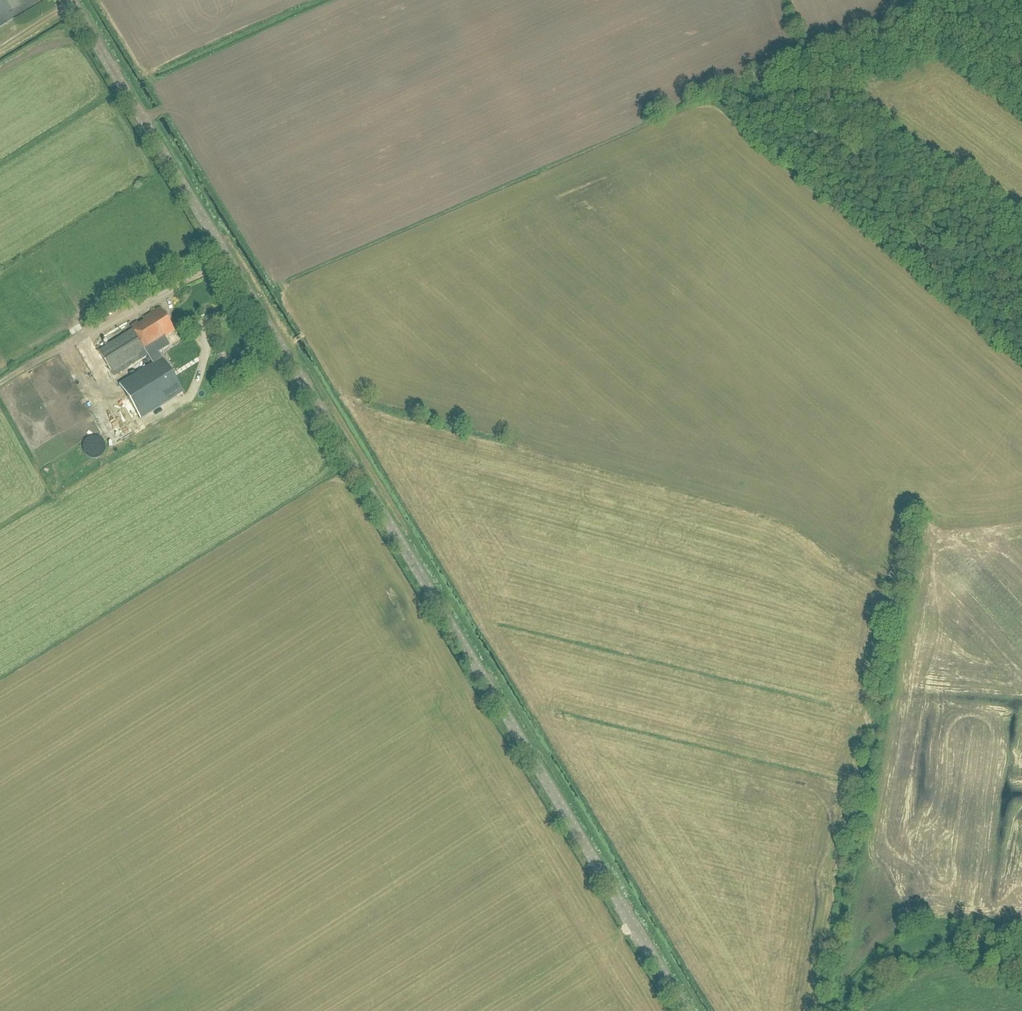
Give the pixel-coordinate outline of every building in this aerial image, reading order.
[(170,346),(165,338),(174,333),(159,309),(130,327),(132,331),(98,352),(114,377),(148,356),(153,365),(162,359),(159,354),(170,346)] [(162,359),(153,365),(119,385),(119,386),(120,386),(140,420),(183,393),(162,359)]
